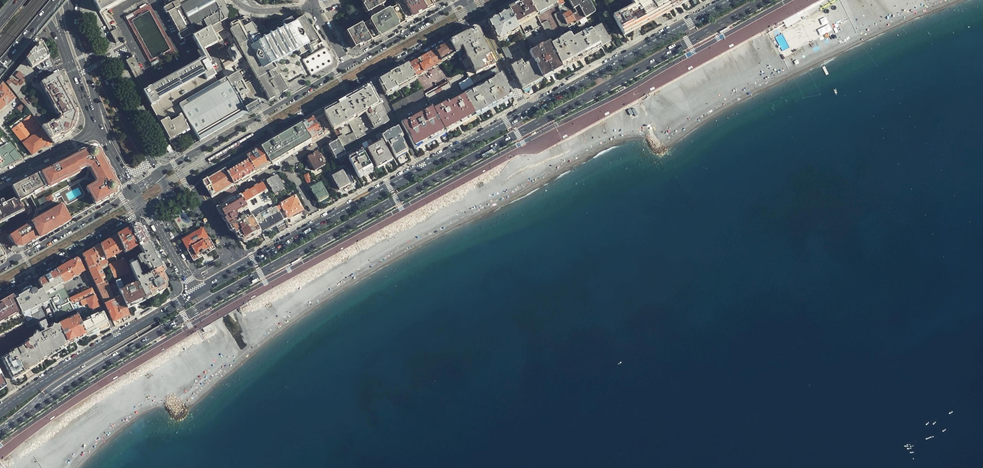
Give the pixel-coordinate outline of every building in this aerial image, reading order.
[(95,5),(116,44),(123,40),(124,43),(126,42),(119,27),(113,30),(103,13),(126,0),(92,0),(95,5)] [(172,0),(165,4),(167,7),(164,9),(166,14),(168,14),(179,34),(178,35),(181,40),(184,39),(185,42),(193,38),(201,53),(204,59),(150,88),(133,57),(125,62),(146,100),(169,141),(189,129),(184,120),(182,121),(183,123),(175,127),(166,110),(217,83),(208,67),(211,66),(203,52),(217,44),(213,37),(223,31),(219,24),(227,20),(228,14),(225,8),(226,8),(222,0),(172,0)] [(396,9),(390,12),(386,15),(384,13),(381,8),(383,7),(379,0),(359,0),(368,16),(369,15),(372,20),(371,22),(362,28),(360,25),(356,27),(348,31),(344,34),(353,50),(367,42),(369,41),(375,37),(388,30),(413,16),(426,9),(421,0),(408,0),(397,6),(395,7),(396,9)] [(369,41),(370,43),(430,10),(428,7),(424,0),(421,0),(426,9),(413,16),(388,30),(375,37),(369,41)] [(508,10),(509,12),(517,27),(536,16),(527,0),(525,0),(515,5),(508,10)] [(536,16),(550,43),(554,51),(557,49),(553,40),(561,36),(562,39),(588,25),(587,22),(578,27),(576,25),(568,29),(567,26),(553,0),(527,0),(536,16)] [(567,26),(574,22),(575,24),(584,18),(580,11),(571,16),(570,13),(568,14),(560,0),(553,0),(567,26)] [(573,10),(578,7),(580,11),(584,18),(585,19),(594,14),(595,11),(589,2),(587,1),(581,4),(578,0),(568,0),(573,10)] [(608,10),(625,0),(602,0),(608,10)] [(623,36),(626,34),(633,30),(639,27),(657,16),(662,14),(668,10),(671,8),(666,0),(625,0),(608,10),(623,36)] [(671,8),(681,3),(687,0),(666,0),(671,8)] [(498,17),(488,23),(493,33),(498,42),(519,31),(517,27),(509,12),(498,17)] [(247,15),(230,25),(231,28),(244,21),(247,20),(247,15)] [(317,40),(303,15),(294,21),(294,22),(293,23),(289,17),(281,22),(284,28),(297,50),(300,56),(308,51),(310,54),(313,52),(311,49),(318,45),(315,41),(317,40)] [(260,42),(261,41),(260,40),(260,38),(259,36),(259,35),(256,29),(255,28),(254,27),(253,26),(252,26),(251,25),(250,25),(247,20),(244,21),(231,28),(232,30),(229,31),(269,100),(287,91),(289,82),(281,81),(278,75),(275,70),(276,69),(273,64),(260,42)] [(609,41),(598,20),(588,25),(601,48),(602,47),(604,46),(603,44),(609,41)] [(582,58),(601,48),(588,25),(562,39),(561,36),(553,40),(557,49),(554,51),(562,69),(582,58)] [(262,26),(256,29),(259,35),(265,31),(262,26)] [(297,50),(284,28),(261,41),(260,42),(273,64),(297,50)] [(484,71),(496,65),(486,46),(478,31),(476,31),(473,30),(450,43),(457,55),(468,76),(470,79),(484,71)] [(502,49),(508,61),(515,57),(512,52),(519,48),(526,62),(532,59),(529,54),(522,38),(502,49)] [(29,66),(47,55),(44,49),(40,43),(26,61),(29,66)] [(457,55),(450,43),(442,47),(436,50),(442,63),(457,55)] [(533,61),(543,79),(553,74),(562,69),(554,51),(550,43),(529,54),(532,59),(533,61)] [(239,60),(232,48),(226,51),(233,63),(239,60)] [(322,48),(302,60),(311,75),(331,64),(332,59),(324,48),(322,48)] [(417,61),(408,65),(415,78),(442,63),(436,50),(417,61)] [(60,78),(56,72),(40,82),(37,77),(26,83),(24,80),(35,74),(29,66),(26,61),(8,82),(31,114),(53,144),(59,141),(64,138),(68,135),(70,133),(74,128),(76,124),(76,123),(76,122),(77,122),(77,121),(77,120),(77,119),(77,118),(78,117),(77,116),(78,116),(78,115),(77,114),(77,110),(60,78)] [(510,65),(523,90),(543,79),(533,61),(524,66),(521,62),(516,65),(515,62),(510,65)] [(275,70),(278,75),(281,73),(279,69),(277,67),(276,66),(275,65),(274,64),(273,64),(276,69),(275,70)] [(415,78),(408,65),(393,74),(379,82),(386,96),(416,79),(415,78)] [(500,72),(496,65),(484,71),(488,79),(500,72)] [(199,141),(259,107),(256,103),(255,103),(237,73),(218,84),(179,106),(199,141)] [(26,83),(37,77),(35,74),(24,80),(26,83)] [(512,96),(501,75),(498,77),(494,79),(495,81),(465,97),(476,116),(492,108),(512,96)] [(459,84),(462,90),(473,84),(469,78),(459,84)] [(425,95),(426,98),(431,106),(454,93),(448,82),(425,95)] [(7,107),(15,101),(3,85),(2,85),(0,87),(0,112),(7,107)] [(368,93),(366,89),(349,98),(339,105),(357,139),(385,123),(387,118),(372,91),(370,92),(368,93)] [(391,106),(396,115),(426,98),(425,95),(422,89),(391,106)] [(476,116),(465,97),(449,106),(448,104),(434,112),(446,133),(459,126),(476,116)] [(332,108),(324,113),(333,129),(339,140),(342,147),(357,139),(339,105),(332,108)] [(401,124),(415,150),(423,146),(438,137),(446,133),(434,112),(432,108),(427,110),(428,112),(421,116),(420,114),(412,119),(413,120),(406,124),(405,122),(401,124)] [(46,147),(53,144),(31,114),(12,130),(31,155),(38,151),(37,150),(40,147),(42,146),(44,148),(46,147)] [(309,122),(302,125),(312,141),(323,135),(314,119),(309,122)] [(312,141),(302,125),(284,136),(281,137),(261,149),(270,165),(312,141)] [(403,138),(398,128),(382,137),(386,145),(388,144),(395,157),(407,151),(400,140),(402,139),(403,138)] [(386,145),(382,137),(380,135),(376,137),(379,143),(373,146),(370,140),(361,145),(365,152),(367,150),(376,167),(383,164),(391,159),(384,146),(386,145)] [(0,170),(12,164),(22,159),(3,136),(0,138),(0,170)] [(339,140),(329,146),(336,159),(340,156),(346,154),(342,147),(339,140)] [(36,173),(11,185),(18,199),(19,200),(21,199),(32,194),(32,195),(36,194),(35,192),(42,189),(46,187),(47,187),(51,184),(52,185),(68,176),(69,178),(83,171),(82,170),(87,167),(93,168),(100,181),(98,184),(90,188),(92,193),(95,199),(97,202),(95,203),(71,217),(69,218),(61,205),(59,207),(52,211),(48,213),(43,216),(34,221),(32,222),(29,224),(26,226),(23,228),(9,235),(16,245),(21,247),(39,237),(86,210),(117,192),(118,189),(118,186),(97,148),(91,146),(85,149),(51,165),(36,173)] [(270,165),(261,149),(247,157),(249,161),(256,173),(270,165)] [(325,165),(317,152),(308,158),(315,171),(325,165)] [(349,160),(359,178),(368,173),(373,170),(363,152),(349,160)] [(239,167),(227,173),(234,185),(256,173),(249,161),(239,167)] [(82,170),(83,171),(88,168),(90,169),(93,170),(97,180),(96,182),(88,186),(87,188),(89,192),(92,193),(90,188),(98,184),(100,181),(93,168),(87,167),(82,170)] [(43,191),(36,194),(32,195),(39,208),(38,209),(33,219),(41,214),(43,216),(48,213),(47,212),(51,209),(52,211),(59,207),(58,205),(62,203),(63,203),(71,217),(95,203),(93,200),(95,199),(92,193),(89,192),(87,188),(88,186),(96,182),(97,180),(93,170),(90,169),(88,168),(83,171),(83,172),(69,179),(53,187),(52,185),(51,184),(47,187),(48,189),(47,189),(46,187),(42,189),(43,191)] [(348,168),(344,170),(350,183),(354,181),(348,168)] [(227,173),(225,169),(213,176),(206,180),(203,182),(204,185),(211,198),(234,185),(227,173)] [(68,176),(52,185),(53,187),(69,179),(83,172),(83,171),(69,178),(68,176)] [(349,185),(342,172),(332,177),(340,190),(345,187),(349,185)] [(284,189),(277,176),(267,181),(274,194),(284,189)] [(263,183),(240,196),(245,205),(248,203),(255,215),(259,212),(260,213),(267,209),(267,208),(272,206),(266,193),(268,192),(263,183)] [(311,189),(318,202),(324,198),(328,196),(320,183),(311,189)] [(218,209),(229,229),(230,228),(232,233),(234,232),(236,235),(237,235),(239,233),(243,239),(243,240),(244,240),(245,241),(246,241),(247,240),(261,233),(254,220),(245,205),(240,196),(218,209)] [(24,210),(19,200),(18,199),(15,200),(6,205),(5,203),(2,197),(0,198),(0,207),(1,208),(0,208),(0,223),(24,210)] [(293,215),(303,210),(296,197),(277,208),(284,220),(293,215)] [(61,205),(69,218),(71,217),(63,203),(62,203),(58,205),(59,207),(61,205)] [(254,220),(261,233),(271,227),(284,220),(277,208),(254,220)] [(132,227),(130,228),(138,244),(139,247),(148,241),(140,227),(134,226),(132,227)] [(184,237),(180,239),(186,249),(186,250),(193,262),(205,255),(215,249),(208,238),(207,238),(201,227),(197,229),(196,227),(183,235),(184,237)] [(138,244),(130,228),(124,232),(117,236),(123,250),(124,252),(138,244)] [(123,250),(117,236),(109,240),(100,245),(104,255),(106,258),(106,260),(112,256),(114,255),(123,250)] [(164,271),(148,241),(139,247),(142,253),(128,261),(134,274),(137,282),(144,298),(163,287),(165,284),(163,282),(165,280),(161,273),(162,272),(164,271)] [(97,247),(93,249),(97,259),(104,255),(100,245),(97,247)] [(82,256),(88,269),(95,265),(95,263),(94,262),(97,259),(93,249),(88,252),(82,256)] [(102,270),(109,266),(109,265),(106,260),(106,258),(98,262),(99,263),(102,270)] [(109,266),(114,278),(129,272),(123,259),(117,262),(115,262),(109,265),(109,266)] [(67,264),(56,270),(62,283),(83,271),(78,261),(74,261),(67,264)] [(95,265),(88,269),(92,275),(95,282),(97,286),(103,283),(101,278),(104,277),(102,270),(99,263),(95,265)] [(62,283),(56,270),(48,275),(37,281),(41,288),(43,294),(62,283)] [(137,282),(134,274),(119,280),(123,288),(137,282)] [(134,302),(144,298),(137,282),(123,288),(119,280),(116,282),(116,283),(118,289),(121,296),(126,306),(134,302)] [(103,283),(97,286),(101,294),(105,303),(113,299),(106,281),(103,283)] [(69,298),(62,283),(43,294),(47,302),(54,317),(55,318),(74,309),(72,304),(69,298)] [(116,283),(110,286),(113,291),(118,289),(116,283)] [(30,285),(12,295),(20,312),(21,314),(30,309),(30,310),(42,304),(43,305),(47,302),(43,294),(41,288),(35,291),(34,289),(33,289),(31,290),(30,289),(31,286),(30,285)] [(72,304),(94,294),(93,292),(91,289),(69,298),(72,304)] [(77,316),(99,306),(94,294),(72,304),(74,309),(77,315),(77,316)] [(20,312),(12,295),(0,302),(0,324),(20,312)] [(117,307),(121,317),(126,315),(129,314),(126,306),(121,296),(118,297),(116,298),(114,299),(116,304),(118,303),(119,306),(117,307)] [(113,299),(105,303),(114,321),(118,319),(121,317),(117,307),(116,304),(114,299),(113,299)] [(44,322),(54,317),(47,302),(43,305),(42,304),(30,310),(30,309),(21,314),(25,322),(28,329),(38,324),(44,322)] [(0,324),(0,336),(25,322),(21,314),(20,312),(0,324)] [(98,331),(109,326),(103,312),(93,317),(93,316),(90,317),(90,318),(80,322),(81,323),(82,325),(85,334),(87,336),(98,331)] [(63,335),(68,344),(74,341),(74,339),(77,338),(85,334),(82,325),(79,327),(78,325),(81,323),(80,322),(77,316),(77,315),(72,317),(72,318),(58,325),(62,333),(66,331),(67,332),(66,332),(66,333),(63,335)] [(32,337),(28,329),(25,322),(0,336),(0,357),(1,358),(14,351),(14,350),(23,345),(22,344),(27,341),(26,340),(32,337)] [(56,352),(68,344),(63,335),(62,333),(58,325),(55,326),(52,327),(50,329),(47,330),(45,326),(44,322),(38,324),(43,332),(38,334),(36,335),(32,337),(43,360),(56,352)] [(26,370),(43,360),(32,337),(26,340),(27,341),(22,344),(23,345),(14,350),(14,351),(1,358),(11,377),(12,379),(26,370)]
